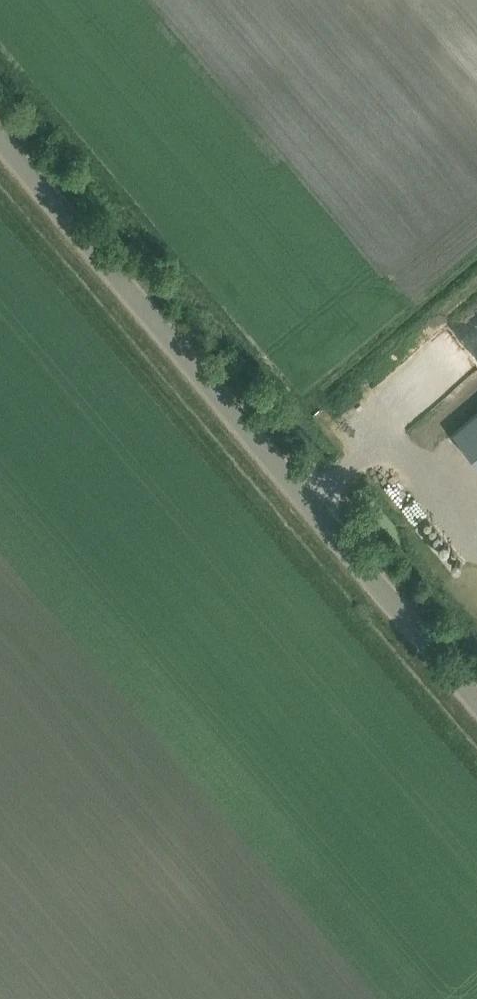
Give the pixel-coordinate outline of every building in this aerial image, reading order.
[(476,457),(476,413),(455,431),(476,457)] [(352,438),(352,428),(330,429),(331,438),(352,438)]
